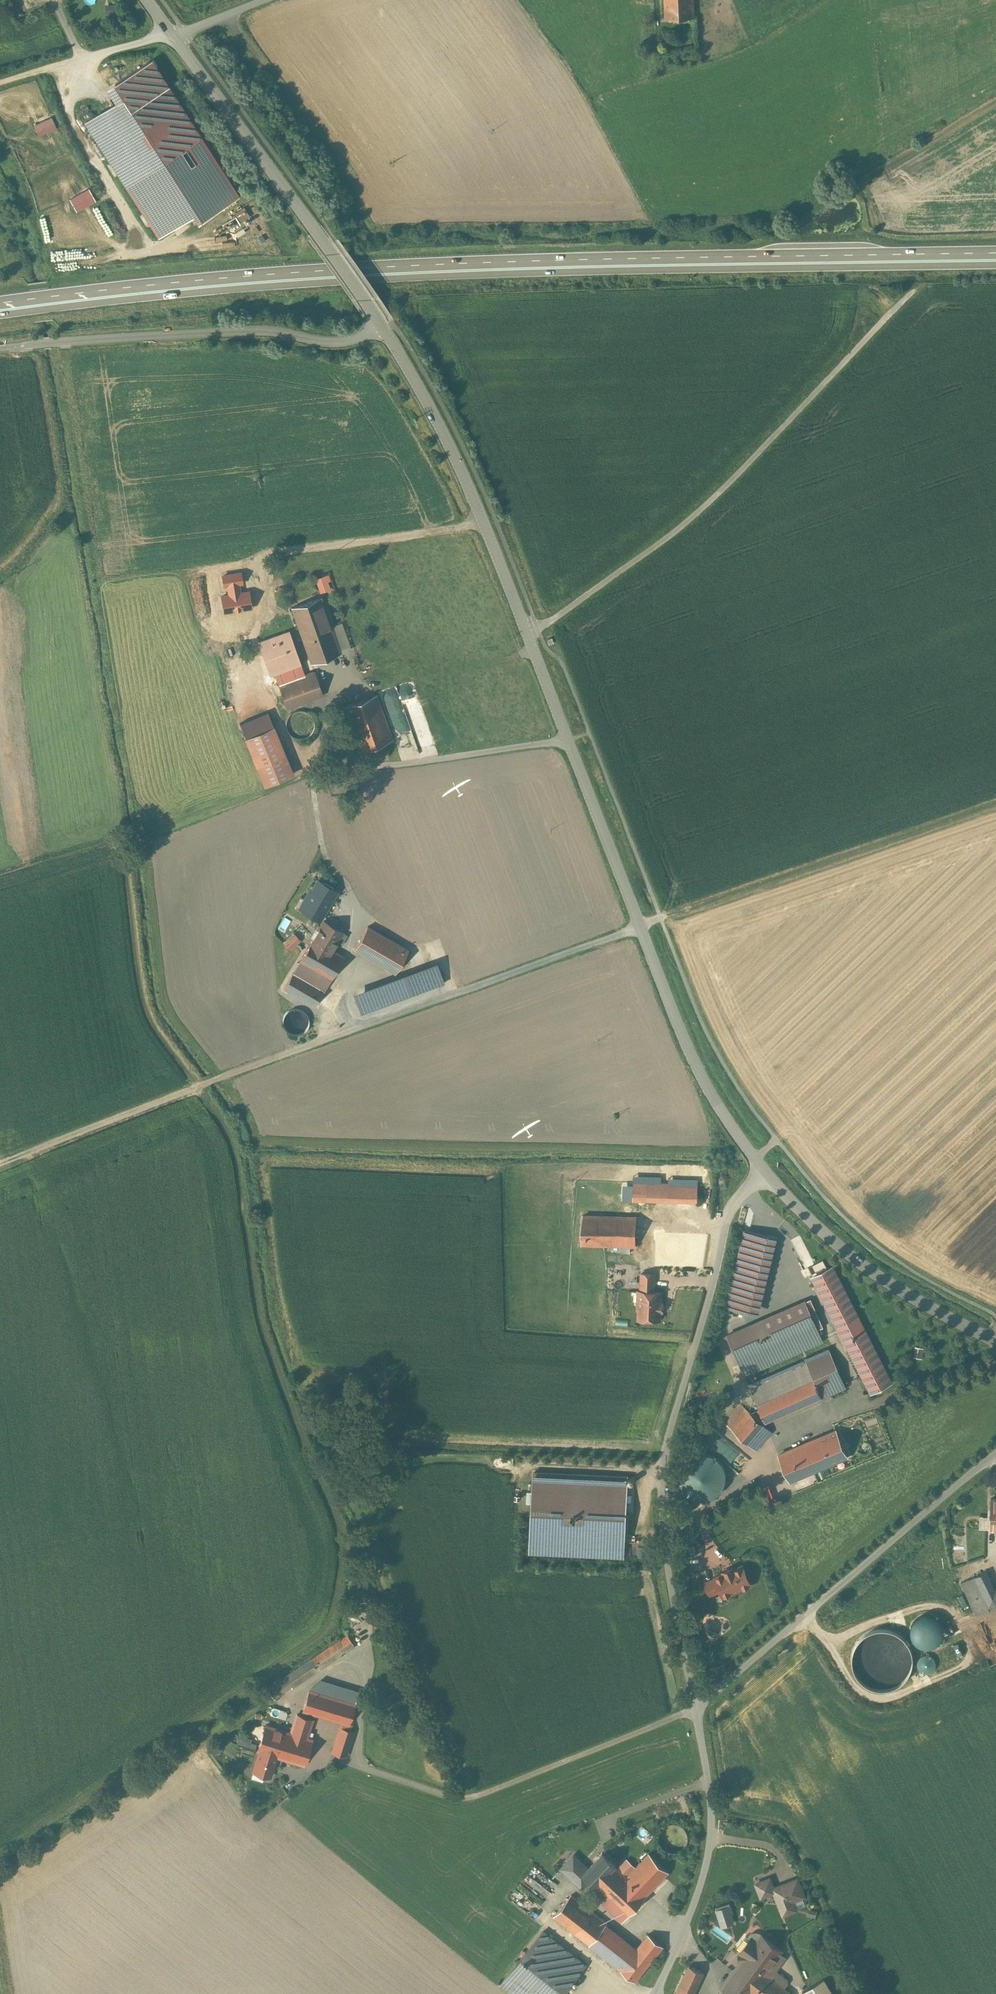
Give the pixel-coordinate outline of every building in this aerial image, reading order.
[(665,18),(693,17),(692,0),(665,0),(665,18)] [(118,12),(117,3),(106,4),(106,12),(118,12)] [(115,83),(124,97),(131,108),(167,85),(150,60),(115,83)] [(124,97),(86,121),(127,186),(201,139),(167,85),(131,108),(124,97)] [(201,139),(127,186),(159,237),(194,215),(199,223),(239,197),(201,139)] [(244,207),(234,213),(240,223),(250,216),(244,207)] [(242,228),(235,232),(238,236),(245,232),(242,228)] [(228,584),(238,583),(242,582),(240,572),(223,575),(224,585),(228,584)] [(317,576),(321,591),(334,588),(331,572),(317,576)] [(230,594),(222,595),(224,611),(251,607),(249,591),(240,593),(238,583),(228,584),(230,594)] [(339,651),(320,597),(291,607),(311,661),(339,651)] [(289,631),(259,641),(270,673),(300,663),(289,631)] [(314,671),(278,683),(287,707),(322,694),(314,671)] [(376,694),(343,706),(358,750),(392,738),(376,694)] [(304,710),(302,709),(300,709),(297,709),(295,710),(293,711),(292,712),(290,713),(289,714),(288,716),(287,718),(286,719),(286,721),(286,724),(286,726),(286,728),(287,729),(288,731),(289,733),(291,735),(292,736),(294,736),(296,737),(298,738),(301,738),(304,737),(306,736),(308,735),(310,734),(311,732),(312,731),(313,730),(313,728),(314,727),(314,726),(314,723),(314,721),(314,719),(313,717),(312,715),(310,713),(308,712),(306,711),(304,710)] [(292,773),(273,726),(245,737),(264,784),(292,773)] [(336,890),(318,879),(312,889),(311,888),(305,898),(306,899),(302,907),(300,906),(300,907),(319,919),(336,890)] [(342,931),(323,920),(310,943),(329,954),(332,948),(342,931)] [(408,949),(367,925),(354,948),(395,971),(408,949)] [(296,930),(284,941),(291,949),(303,938),(296,930)] [(329,954),(310,943),(299,960),(300,961),(294,972),(293,971),(284,987),(314,1005),(330,978),(344,955),(332,948),(329,954)] [(436,961),(353,992),(361,1013),(444,981),(436,961)] [(296,1008),(293,1008),(291,1008),(290,1009),(289,1010),(287,1011),(286,1012),(285,1014),(284,1016),(283,1017),(283,1018),(283,1019),(283,1021),(283,1023),(284,1024),(284,1026),(285,1028),(286,1029),(288,1031),(289,1032),(291,1033),(292,1033),(294,1034),(296,1034),(298,1034),(300,1033),(302,1032),(304,1031),(305,1030),(306,1029),(307,1027),(308,1025),(309,1023),(309,1021),(309,1019),(309,1018),(308,1016),(307,1014),(306,1012),(305,1011),(303,1010),(301,1009),(300,1008),(298,1008),(296,1008)] [(668,1182),(633,1181),(633,1199),(667,1200),(668,1195),(668,1182)] [(697,1183),(668,1182),(668,1195),(697,1196),(697,1183)] [(637,1217),(583,1214),(582,1243),(635,1245),(637,1217)] [(745,1229),(727,1305),(749,1310),(767,1235),(745,1229)] [(824,1259),(809,1266),(813,1274),(828,1267),(824,1259)] [(894,1382),(838,1263),(814,1274),(870,1394),(894,1382)] [(654,1273),(641,1272),(640,1290),(654,1290),(654,1273)] [(640,1290),(638,1290),(638,1308),(639,1308),(638,1317),(660,1318),(660,1310),(662,1310),(662,1302),(660,1302),(661,1291),(654,1290),(640,1290)] [(805,1300),(727,1334),(744,1374),(822,1340),(805,1300)] [(917,1345),(914,1355),(923,1357),(926,1347),(917,1345)] [(829,1348),(805,1358),(813,1378),(821,1396),(845,1386),(829,1348)] [(805,1358),(748,1383),(757,1402),(813,1378),(805,1358)] [(813,1378),(757,1402),(765,1421),(821,1396),(813,1378)] [(767,1426),(742,1404),(726,1423),(755,1449),(771,1430),(767,1426)] [(835,1429),(813,1439),(824,1466),(847,1456),(835,1429)] [(813,1439),(792,1448),(804,1474),(824,1466),(813,1439)] [(804,1474),(792,1448),(778,1453),(790,1480),(804,1474)] [(710,1454),(706,1454),(702,1453),(697,1454),(693,1455),(690,1457),(688,1459),(686,1461),(684,1464),(683,1467),(682,1468),(681,1471),(681,1473),(681,1475),(681,1477),(681,1480),(682,1482),(683,1485),(684,1487),(687,1490),(690,1492),(692,1494),(695,1495),(699,1496),(703,1497),(708,1496),(712,1495),(715,1493),(717,1491),(719,1489),(721,1486),(723,1483),(724,1480),(724,1477),(724,1475),(724,1472),(723,1469),(723,1467),(721,1463),(719,1460),(717,1459),(715,1457),(712,1456),(710,1454)] [(627,1476),(534,1472),(530,1551),(623,1556),(627,1476)] [(742,1566),(734,1569),(733,1567),(723,1572),(724,1573),(715,1577),(716,1578),(721,1589),(722,1593),(730,1589),(731,1592),(750,1584),(742,1566)] [(986,1570),(961,1581),(976,1614),(995,1606),(995,1590),(986,1570)] [(716,1578),(706,1582),(710,1594),(721,1589),(716,1578)] [(919,1645),(945,1643),(942,1614),(916,1616),(919,1645)] [(860,1688),(911,1687),(910,1631),(859,1632),(860,1688)] [(313,1658),(285,1677),(267,1689),(274,1698),(291,1686),(292,1688),(323,1668),(355,1646),(347,1634),(313,1657),(313,1658)] [(925,1652),(919,1665),(933,1671),(939,1659),(925,1652)] [(359,1691),(321,1679),(309,1690),(303,1709),(349,1723),(359,1691)] [(401,1689),(391,1695),(393,1700),(404,1695),(401,1689)] [(297,1714),(291,1733),(266,1725),(258,1750),(259,1750),(253,1771),(270,1776),(276,1756),(303,1764),(312,1739),(306,1737),(312,1719),(297,1714)] [(353,1731),(340,1727),(332,1752),(346,1756),(353,1731)] [(237,1743),(258,1749),(260,1740),(240,1734),(237,1743)] [(588,1867),(583,1872),(590,1879),(596,1885),(615,1865),(616,1865),(602,1852),(588,1867)] [(649,1853),(627,1876),(616,1865),(615,1865),(596,1885),(607,1895),(601,1901),(621,1920),(626,1914),(628,1915),(669,1872),(649,1853)] [(588,1867),(577,1857),(572,1861),(569,1859),(561,1867),(582,1887),(590,1879),(583,1872),(588,1867)] [(769,1878),(756,1883),(761,1896),(774,1891),(772,1887),(773,1887),(769,1878)] [(773,1887),(772,1887),(774,1891),(783,1914),(796,1909),(792,1900),(804,1896),(797,1878),(773,1887)] [(607,1922),(571,1894),(554,1916),(589,1944),(605,1923),(607,1922)] [(730,1906),(717,1910),(720,1920),(731,1916),(730,1913),(732,1912),(730,1906)] [(636,1948),(605,1923),(600,1930),(589,1944),(635,1980),(663,1945),(648,1934),(636,1948)] [(543,1930),(501,1983),(514,1993),(562,1993),(585,1964),(543,1930)] [(761,1933),(756,1940),(751,1937),(740,1951),(745,1955),(743,1957),(765,1973),(782,1949),(761,1933)] [(743,1957),(721,1986),(732,1993),(791,1993),(765,1973),(743,1957)] [(693,1991),(694,1991),(703,1971),(689,1965),(675,1993),(692,1993),(693,1991)] [(823,1978),(802,1991),(804,1993),(833,1993),(823,1978)]
